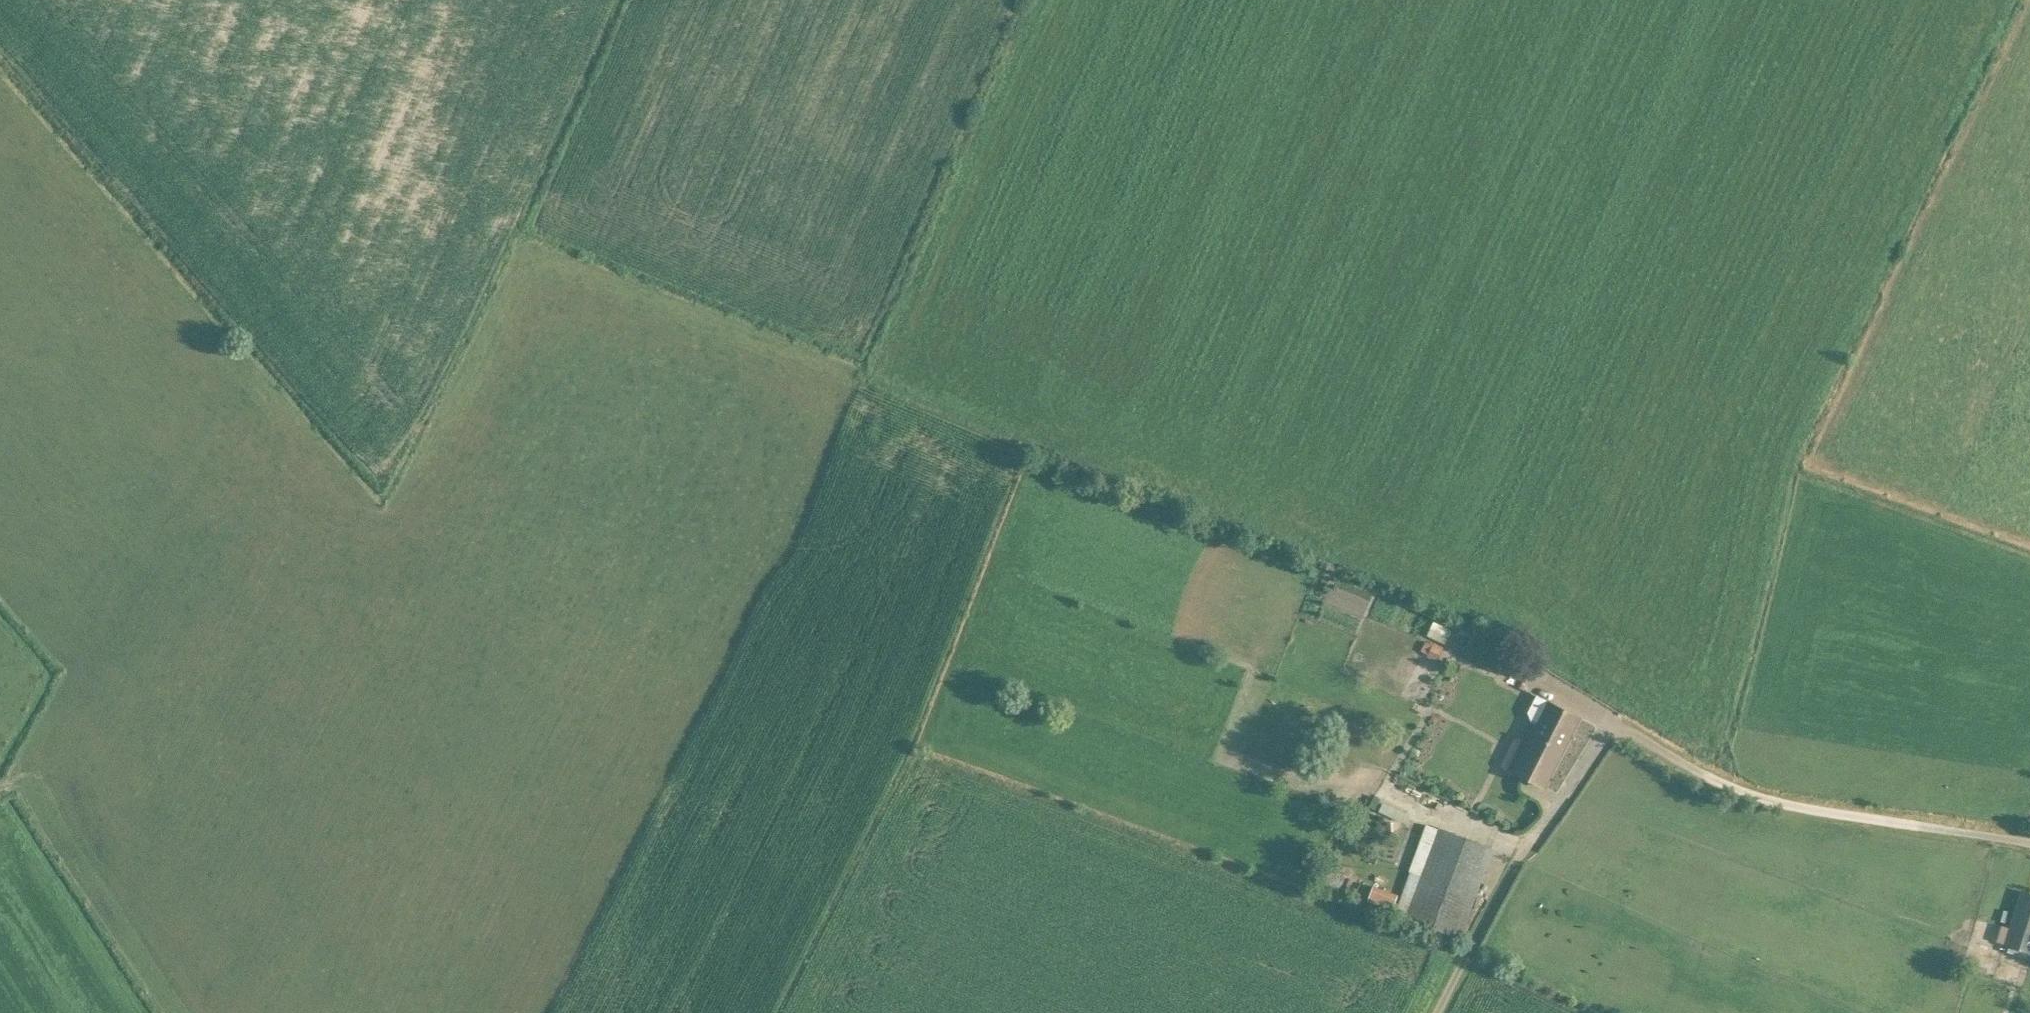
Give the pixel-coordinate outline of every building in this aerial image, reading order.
[(1421,617),(1415,642),(1433,646),(1439,621),(1421,617)] [(1414,639),(1408,647),(1426,660),(1432,651),(1414,639)] [(1501,765),(1526,778),(1544,787),(1580,717),(1537,695),(1528,712),(1532,723),(1536,725),(1527,741),(1517,736),(1501,765)] [(1384,814),(1385,790),(1371,790),(1371,814),(1384,814)] [(1493,847),(1439,827),(1406,918),(1460,937),(1493,847)] [(2005,943),(2029,951),(2029,893),(2021,891),(2005,943)]
